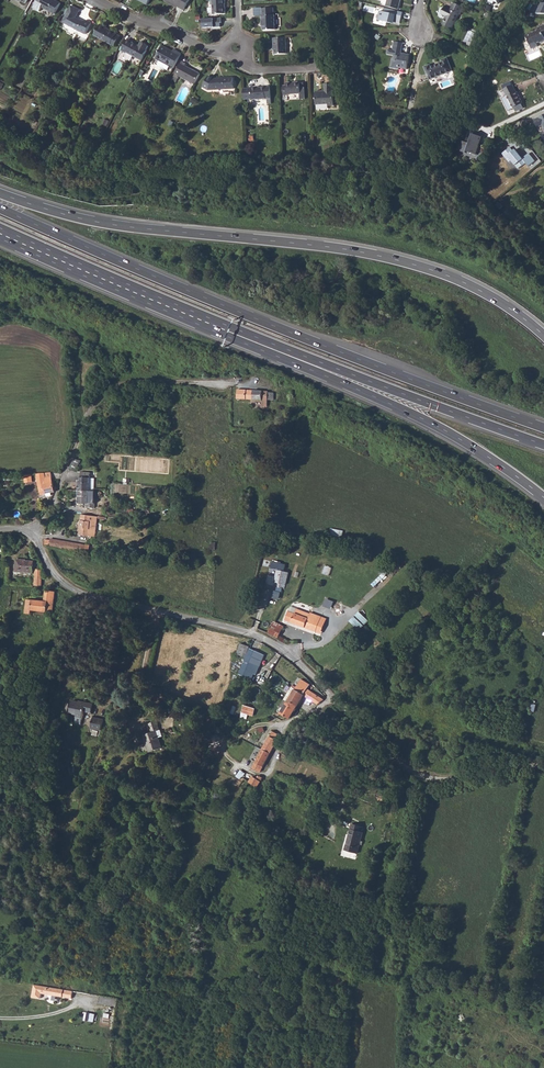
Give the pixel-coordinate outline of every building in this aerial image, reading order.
[(33,8),(39,11),(42,7),(55,14),(60,3),(55,1),(52,0),(37,0),(33,8)] [(172,2),(171,3),(178,7),(184,10),(189,0),(169,0),(172,2)] [(217,13),(218,14),(225,14),(225,0),(210,0),(211,5),(212,5),(212,13),(217,13)] [(387,6),(398,9),(401,0),(388,0),(387,6)] [(535,14),(543,15),(543,2),(541,1),(535,14)] [(442,14),(447,16),(443,24),(452,29),(459,14),(460,15),(464,8),(454,3),(451,10),(445,8),(442,14)] [(62,22),(78,30),(85,34),(91,23),(86,20),(83,22),(76,18),(80,10),(71,5),(62,22)] [(261,16),(262,26),(263,25),(263,30),(275,30),(274,15),(273,8),(262,9),(262,16),(261,16)] [(402,12),(385,8),(384,11),(379,10),(377,19),(394,23),(395,21),(400,22),(402,12)] [(221,18),(203,19),(203,27),(214,26),(214,27),(220,27),(222,26),(221,18)] [(94,35),(114,46),(120,36),(116,34),(117,33),(107,28),(107,29),(100,25),(94,35)] [(532,49),(538,47),(536,43),(539,41),(540,43),(543,41),(543,25),(538,28),(539,30),(526,35),(532,49)] [(273,47),(274,47),(274,50),(275,54),(286,54),(286,38),(273,38),(273,47)] [(121,51),(126,53),(141,61),(147,50),(146,50),(149,46),(141,42),(139,46),(133,42),(128,39),(121,51)] [(400,53),(401,42),(394,41),(392,50),(393,51),(393,54),(394,55),(393,58),(392,58),(391,68),(399,69),(400,68),(407,69),(409,55),(401,53),(400,53)] [(173,68),(181,54),(173,50),(173,51),(162,46),(156,58),(160,61),(158,65),(158,66),(162,68),(164,68),(167,70),(169,66),(173,68)] [(427,74),(430,80),(452,71),(447,58),(442,61),(443,63),(431,67),(430,65),(425,67),(427,74)] [(174,76),(178,79),(180,76),(194,84),(200,74),(185,66),(186,64),(182,62),(174,76)] [(203,87),(208,90),(233,89),(233,78),(213,79),(209,76),(203,87)] [(300,84),(300,82),(286,83),(286,86),(283,86),(283,96),(288,95),(288,94),(301,94),(301,92),(300,84)] [(321,92),(315,92),(316,105),(328,104),(328,106),(334,106),(333,91),(333,88),(333,84),(324,84),(324,89),(325,89),(325,92),(325,93),(321,93),(321,92)] [(502,98),(508,111),(515,107),(517,111),(523,108),(522,104),(523,103),(517,91),(516,92),(513,85),(504,89),(507,96),(502,98)] [(252,99),(267,99),(271,99),(270,88),(252,89),(243,89),(244,100),(252,99)] [(537,127),(542,124),(543,128),(543,115),(534,120),(537,127)] [(486,136),(470,130),(467,137),(472,139),(470,143),(463,141),(460,151),(467,153),(468,152),(477,155),(481,142),(483,143),(486,136)] [(511,146),(501,154),(508,163),(511,160),(518,169),(527,162),(529,165),(534,161),(530,154),(523,159),(516,148),(514,150),(511,146)] [(237,397),(249,398),(249,389),(238,388),(237,397)] [(249,389),(249,398),(265,399),(266,390),(249,389)] [(73,460),(69,469),(76,471),(81,462),(80,462),(80,460),(80,459),(78,458),(77,458),(76,459),(76,461),(73,460)] [(81,477),(80,491),(91,491),(91,473),(83,472),(83,477),(81,477)] [(44,473),(38,474),(38,484),(40,493),(45,492),(46,494),(50,493),(54,493),(51,478),(45,480),(44,473)] [(91,491),(80,491),(80,504),(90,504),(91,491)] [(91,515),(82,514),(79,534),(94,536),(96,515),(91,515)] [(46,538),(45,543),(48,544),(69,548),(76,550),(77,543),(52,538),(50,539),(46,538)] [(17,571),(35,573),(35,568),(35,561),(24,561),(24,559),(18,559),(17,571)] [(277,570),(283,571),(284,564),(272,562),(270,568),(277,570)] [(35,573),(35,576),(42,576),(43,576),(43,568),(35,568),(35,573)] [(283,571),(277,570),(274,582),(278,583),(277,587),(284,589),(288,573),(283,571)] [(25,599),(24,613),(30,613),(30,610),(49,611),(50,590),(43,589),(42,600),(25,599)] [(326,598),(323,605),(331,608),(334,601),(326,598)] [(320,615),(309,611),(309,612),(295,607),(293,612),(287,610),(284,620),(320,632),(323,623),(318,621),(320,615)] [(360,630),(369,621),(360,611),(350,620),(360,630)] [(275,620),(268,631),(277,636),(284,626),(275,620)] [(239,641),(236,652),(241,654),(245,644),(239,641)] [(250,647),(238,673),(250,679),(253,674),(255,675),(264,653),(250,647)] [(297,685),(295,689),(304,694),(308,687),(311,682),(303,678),(297,685)] [(290,686),(284,697),(288,699),(289,698),(295,689),(292,687),(290,686)] [(308,687),(304,694),(318,703),(324,698),(308,687)] [(295,689),(289,698),(298,703),(304,694),(295,689)] [(288,699),(288,701),(296,706),(298,703),(289,698),(288,699)] [(284,706),(281,711),(289,716),(296,706),(288,701),(284,706)] [(85,715),(90,715),(92,706),(80,705),(80,706),(73,704),(71,717),(77,718),(77,721),(84,722),(85,715)] [(254,716),(256,708),(244,705),(242,713),(254,716)] [(105,722),(94,720),(93,731),(102,732),(105,722)] [(152,733),(145,735),(150,752),(162,748),(158,732),(161,730),(158,721),(150,723),(152,733)] [(273,730),(256,762),(264,766),(278,739),(276,737),(279,733),(273,730)] [(264,766),(256,762),(253,768),(261,772),(262,770),(264,766)] [(241,779),(245,772),(241,769),(237,776),(241,779)] [(253,777),(251,782),(259,786),(257,789),(258,791),(262,781),(263,778),(259,775),(257,779),(253,777)] [(251,782),(244,779),(239,787),(244,790),(240,796),(248,801),(256,792),(258,791),(257,789),(259,786),(251,782)] [(240,798),(236,803),(240,806),(244,800),(240,798)] [(351,825),(344,850),(357,853),(363,833),(362,832),(363,828),(351,825)] [(73,991),(33,985),(31,997),(39,999),(40,994),(72,999),(73,991)] [(99,996),(98,1003),(115,1006),(116,998),(99,996)] [(84,1012),(83,1021),(93,1022),(94,1014),(84,1012)]
